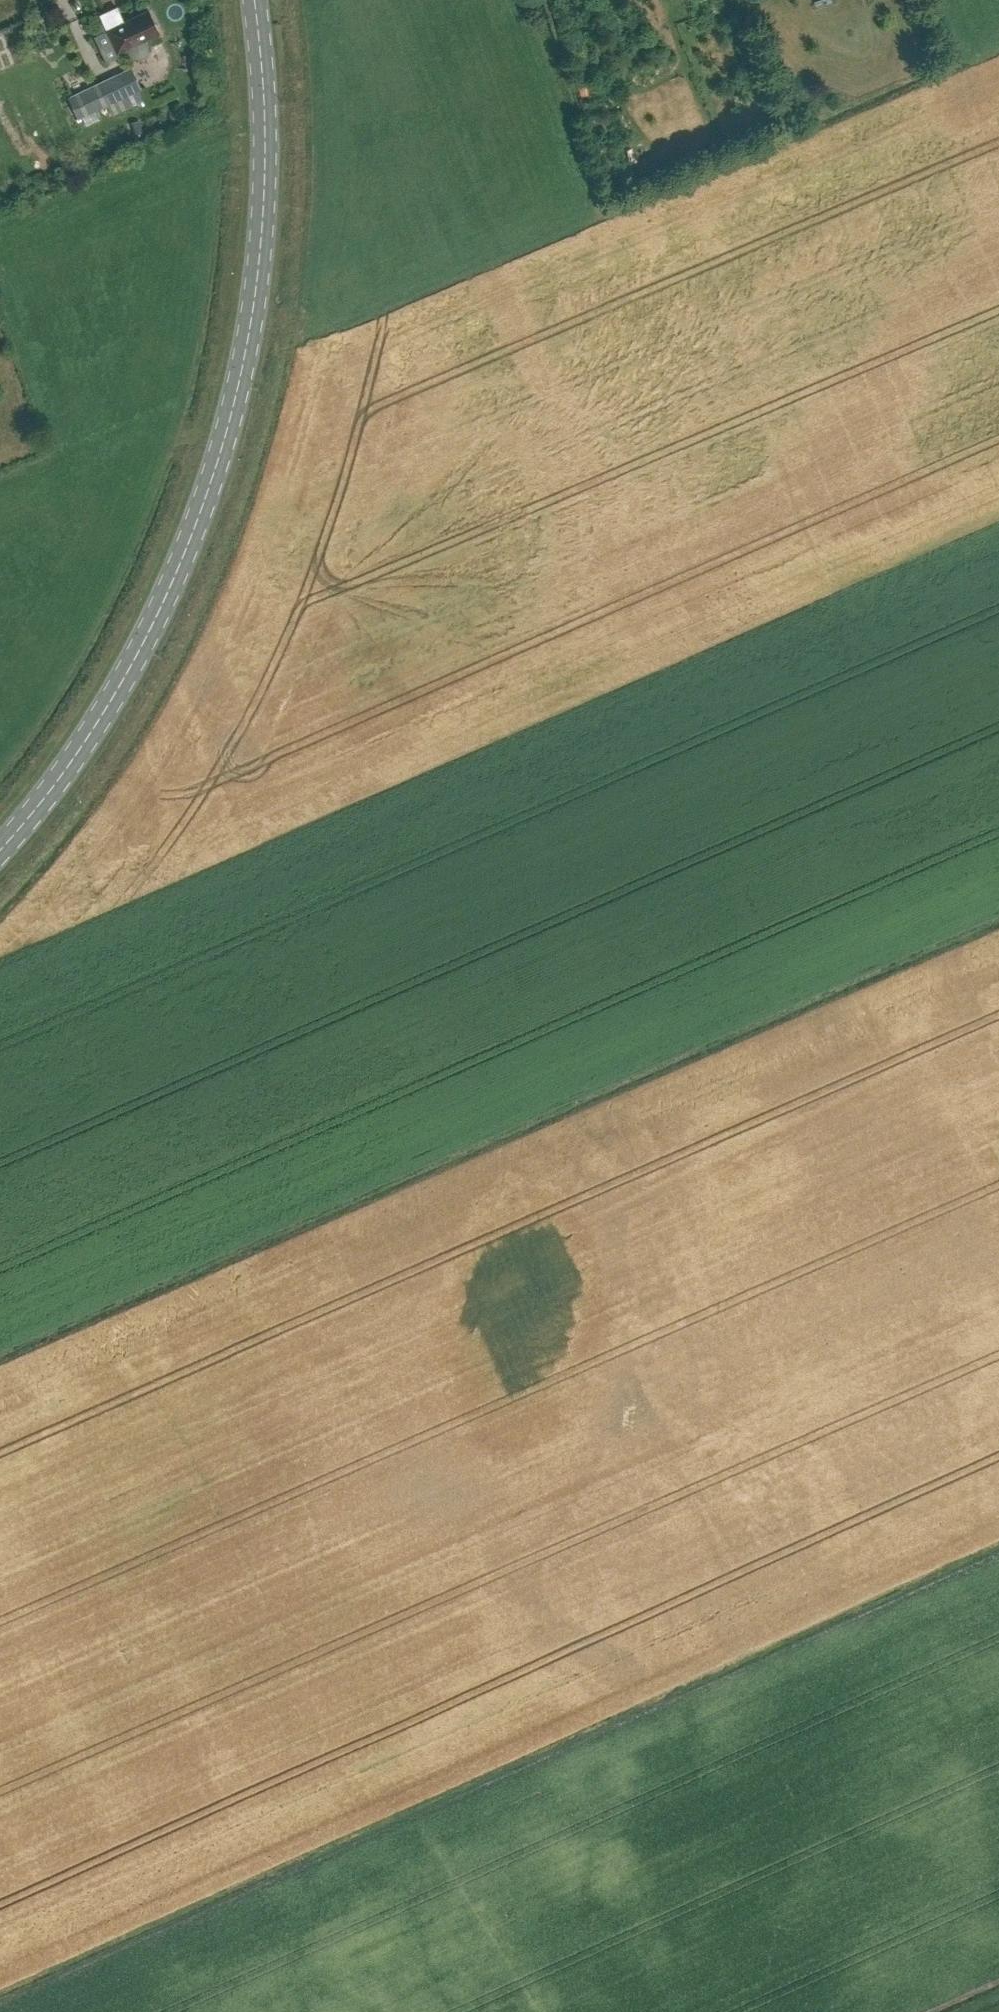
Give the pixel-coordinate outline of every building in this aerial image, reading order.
[(128,48),(130,53),(134,58),(140,59),(146,56),(149,51),(148,45),(145,40),(159,33),(148,10),(124,21),(117,6),(99,14),(102,21),(117,53),(128,48)] [(139,89),(130,68),(66,97),(75,118),(139,89)]
